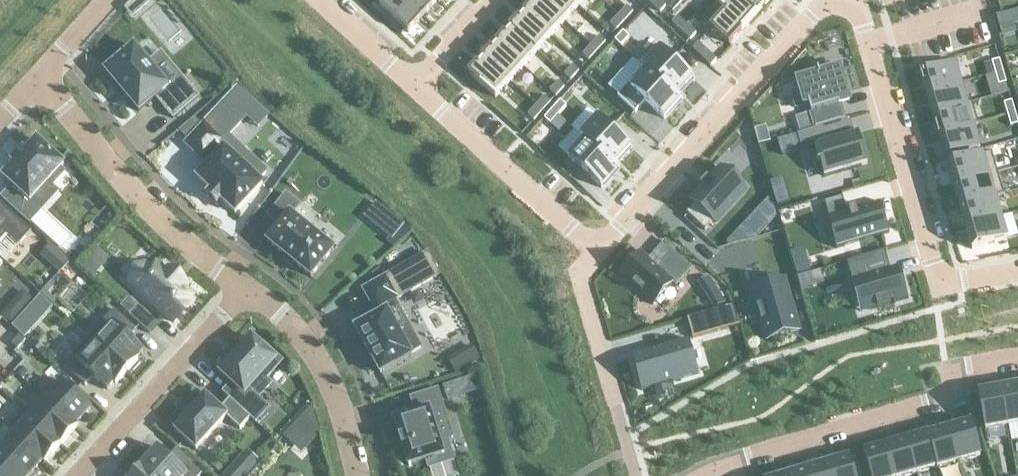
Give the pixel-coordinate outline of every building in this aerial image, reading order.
[(380,8),(408,34),(423,17),(405,0),(387,0),(380,8)] [(423,17),(437,2),(439,3),(439,2),(437,0),(405,0),(423,17)] [(525,14),(551,37),(565,22),(540,0),(536,0),(530,6),(531,7),(525,14)] [(565,22),(578,7),(570,0),(540,0),(565,22)] [(659,0),(655,0),(651,4),(660,13),(666,6),(659,0)] [(738,0),(712,0),(725,12),(726,13),(731,7),(738,0)] [(770,0),(738,0),(731,7),(749,23),(770,0)] [(626,6),(618,16),(624,22),(633,12),(626,6)] [(749,23),(731,7),(726,13),(725,12),(711,28),(711,29),(729,45),(741,31),(749,23)] [(518,20),(510,28),(537,53),(551,37),(525,14),(519,21),(518,20)] [(618,16),(609,25),(616,31),(624,22),(618,16)] [(687,25),(677,17),(672,23),(681,32),(687,25)] [(696,34),(687,25),(681,32),(690,40),(696,34)] [(504,35),(497,43),(523,68),(537,53),(510,28),(510,29),(511,30),(505,36),(504,35)] [(623,32),(615,41),(621,47),(629,38),(623,32)] [(599,36),(590,46),(597,52),(606,42),(599,36)] [(660,49),(643,67),(681,102),(682,101),(681,101),(677,97),(693,80),(694,79),(693,79),(683,70),(691,61),(670,42),(662,51),(661,49),(660,49),(659,49),(660,49)] [(490,52),(484,59),(510,83),(523,68),(497,43),(489,52),(490,52)] [(708,52),(698,43),(696,46),(692,50),(702,58),(708,52)] [(590,46),(582,55),(589,61),(597,52),(590,46)] [(105,72),(139,113),(156,99),(173,119),(199,97),(186,82),(173,93),(135,47),(105,72)] [(717,60),(708,52),(702,58),(711,67),(717,60)] [(477,65),(469,74),(473,78),(495,98),(510,83),(484,59),(478,66),(477,65)] [(1003,72),(1000,60),(992,62),(995,74),(1003,72)] [(959,61),(920,73),(926,94),(965,82),(959,61)] [(572,67),(563,76),(570,82),(578,73),(572,67)] [(631,89),(631,90),(664,120),(665,120),(681,102),(643,67),(643,68),(643,69),(647,72),(631,89)] [(800,90),(792,92),(796,108),(808,105),(816,129),(844,121),(837,96),(847,93),(840,70),(828,73),(826,68),(810,73),(812,78),(797,82),(800,90)] [(999,85),(1006,83),(1003,72),(995,74),(999,85)] [(563,76),(555,85),(561,91),(570,82),(563,76)] [(965,82),(926,94),(932,114),(971,102),(965,82)] [(236,213),(263,185),(258,181),(266,172),(252,158),(244,167),(225,149),(223,151),(218,147),(256,107),(237,89),(185,144),(204,162),(207,160),(211,164),(199,177),(197,179),(198,180),(199,180),(211,192),(209,193),(220,203),(222,201),(234,213),(235,215),(237,213),(236,213)] [(544,97),(536,106),(542,112),(551,103),(544,97)] [(560,101),(552,110),(558,116),(567,107),(560,101)] [(1011,101),(1004,104),(1007,115),(1015,113),(1011,101)] [(974,126),(978,125),(971,102),(932,114),(938,135),(973,125),(974,126)] [(536,106),(527,116),(534,121),(542,112),(536,106)] [(552,110),(544,119),(550,125),(558,116),(552,110)] [(1007,115),(1011,127),(1017,125),(1017,123),(1015,113),(1007,115)] [(597,118),(581,136),(619,171),(619,170),(619,169),(615,166),(630,149),(631,148),(630,147),(598,118),(598,117),(597,118)] [(973,125),(938,135),(945,157),(980,147),(974,126),(973,125)] [(824,177),(868,164),(858,133),(815,146),(824,177)] [(569,158),(568,159),(569,159),(601,189),(602,189),(602,188),(619,171),(581,136),(580,137),(581,137),(584,141),(569,158)] [(38,142),(39,142),(37,141),(36,142),(26,154),(23,151),(12,163),(15,166),(5,177),(4,177),(3,178),(5,180),(5,179),(12,186),(1,198),(24,218),(34,207),(36,205),(31,201),(47,183),(51,188),(65,173),(60,169),(62,167),(64,165),(62,164),(38,142)] [(998,174),(991,152),(947,165),(954,187),(998,174)] [(717,224),(747,192),(720,168),(691,201),(695,205),(686,214),(705,231),(714,222),(717,224)] [(995,198),(1004,196),(998,174),(954,187),(960,208),(995,197),(995,198)] [(287,192),(268,216),(281,226),(270,238),(268,240),(270,241),(311,274),(312,276),(314,274),(313,274),(333,249),(333,250),(335,248),(333,247),(294,215),(302,204),(287,192)] [(835,247),(853,242),(888,232),(879,200),(844,211),(839,196),(821,201),(835,247)] [(966,228),(1001,218),(995,198),(995,197),(960,208),(966,228)] [(378,202),(365,217),(393,240),(404,226),(405,225),(405,224),(404,223),(398,218),(378,202)] [(0,204),(0,243),(7,236),(18,246),(31,232),(0,204)] [(41,213),(34,207),(24,218),(60,250),(70,240),(41,213)] [(1007,240),(1001,218),(966,228),(972,250),(1007,240)] [(658,281),(670,292),(690,270),(658,241),(639,261),(636,259),(635,260),(617,279),(637,297),(649,283),(653,287),(658,281)] [(861,312),(870,309),(907,299),(901,279),(898,267),(890,270),(888,263),(878,265),(875,254),(846,262),(857,301),(861,312)] [(427,255),(386,278),(363,290),(375,311),(377,310),(380,315),(357,328),(355,329),(356,331),(365,346),(364,347),(371,358),(371,357),(380,373),(379,373),(380,375),(382,374),(410,358),(412,357),(411,355),(396,329),(407,323),(394,301),(398,299),(439,276),(427,255)] [(175,323),(189,307),(190,306),(187,303),(192,297),(184,289),(186,286),(185,285),(183,283),(172,273),(170,271),(169,270),(166,273),(155,264),(150,269),(146,265),(145,267),(144,266),(130,282),(129,283),(174,324),(175,323)] [(708,276),(698,284),(703,293),(714,285),(708,276)] [(784,280),(751,290),(766,340),(799,330),(784,280)] [(137,306),(128,315),(149,334),(158,325),(137,306)] [(733,306),(687,319),(693,339),(739,326),(733,306)] [(136,359),(143,352),(128,339),(136,330),(114,310),(89,338),(127,373),(138,361),(136,359)] [(18,350),(26,341),(20,335),(12,344),(18,350)] [(116,385),(127,373),(89,338),(63,367),(85,387),(93,378),(107,391),(114,384),(116,385)] [(221,373),(231,383),(238,389),(229,400),(250,419),(256,424),(270,408),(259,399),(249,390),(260,377),(265,381),(266,379),(282,362),(264,345),(261,348),(252,339),(221,373)] [(641,390),(698,374),(689,340),(631,357),(641,390)] [(36,342),(32,346),(40,353),(43,350),(36,342)] [(473,348),(465,353),(471,364),(479,360),(473,348)] [(479,391),(474,376),(442,387),(447,401),(479,391)] [(46,401),(74,427),(75,426),(90,410),(58,381),(42,399),(45,402),(46,401)] [(1001,389),(1008,426),(1017,424),(1017,385),(1001,389)] [(1008,426),(1001,389),(979,393),(986,430),(1008,426)] [(416,414),(397,420),(396,420),(394,421),(395,423),(409,465),(409,467),(411,466),(426,461),(429,469),(454,461),(447,440),(440,443),(430,412),(443,407),(438,390),(411,399),(416,414)] [(229,400),(220,410),(206,397),(205,396),(204,397),(175,429),(174,430),(175,432),(175,431),(196,451),(197,449),(227,418),(240,430),(250,419),(229,400)] [(31,418),(61,446),(77,428),(75,426),(74,427),(46,401),(45,402),(31,418)] [(7,429),(14,436),(15,435),(43,461),(43,462),(45,463),(61,446),(31,418),(24,411),(7,429)] [(980,456),(969,423),(948,429),(959,463),(980,456)] [(959,463),(948,429),(929,435),(928,434),(927,434),(938,468),(939,468),(939,469),(959,463)] [(938,468),(927,434),(907,440),(917,475),(938,468)] [(15,435),(14,436),(0,452),(26,475),(30,475),(43,462),(43,461),(15,435)] [(907,440),(886,446),(895,475),(913,475),(917,475),(907,440)] [(886,446),(865,453),(872,475),(895,475),(886,446)] [(142,466),(153,475),(201,475),(203,473),(176,448),(168,457),(158,448),(142,466)] [(0,452),(0,475),(26,475),(0,452)] [(827,464),(831,475),(854,475),(848,457),(827,464)] [(806,470),(808,475),(831,475),(827,464),(806,470)] [(142,466),(132,475),(153,475),(142,466)]
